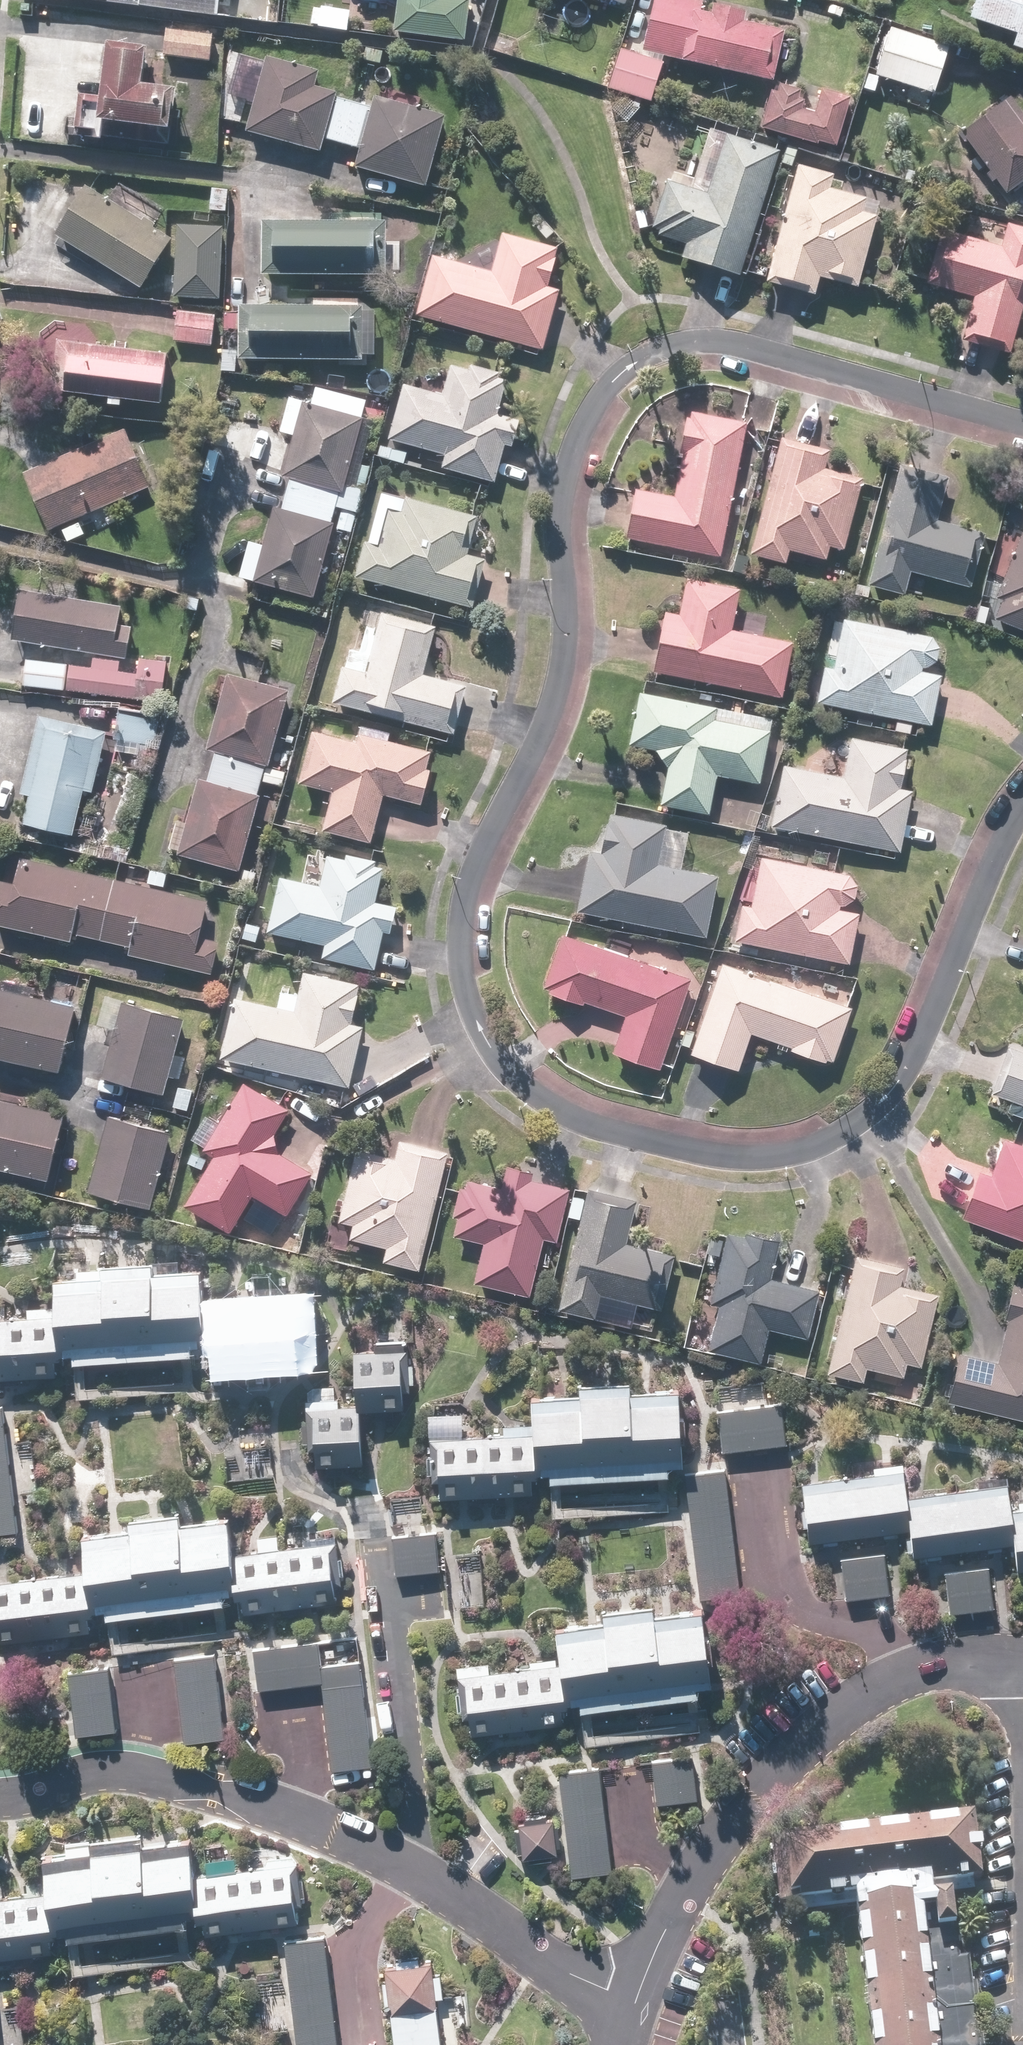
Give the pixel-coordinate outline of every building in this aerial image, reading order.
[(392,34),(464,42),(469,1),(464,0),(396,0),(392,34)] [(642,49),(774,80),(785,30),(743,20),(746,10),(714,3),(712,12),(700,9),(703,0),(702,0),(654,0),(642,49)] [(968,24),(1012,37),(1007,53),(1022,58),(1022,0),(975,0),(968,24)] [(890,28),(873,78),(931,98),(948,48),(890,28)] [(213,37),(163,31),(160,59),(210,65),(213,37)] [(140,83),(144,50),(105,45),(98,100),(76,98),(71,142),(98,146),(99,138),(170,147),(177,88),(140,83)] [(664,61),(621,48),(608,87),(651,101),(664,61)] [(336,96),(312,89),(316,74),(264,59),(243,135),(319,156),(322,143),(335,99),(336,96)] [(795,111),(800,94),(769,86),(757,131),(832,151),(846,100),(818,93),(812,116),(795,111)] [(959,137),(1007,195),(1022,182),(1022,119),(1006,98),(959,137)] [(370,109),(335,99),(322,143),(358,153),(370,109)] [(373,100),(370,109),(358,153),(353,171),(424,191),(445,120),(373,100)] [(724,135),(705,196),(665,184),(651,230),(659,233),(657,238),(683,246),(679,261),(740,280),(779,153),(724,135)] [(832,175),(794,167),(772,271),(788,274),(785,290),(813,296),(817,280),(858,289),(876,203),(828,193),(832,175)] [(81,189),(51,239),(141,292),(171,241),(81,189)] [(1022,306),(1022,231),(992,222),(986,244),(939,231),(924,287),(967,299),(956,340),(1009,355),(1022,306)] [(384,224),(259,224),(259,277),(384,277),(384,224)] [(223,229),(175,227),(173,300),(221,301),(223,229)] [(558,247),(502,232),(491,271),(432,254),(415,315),(543,350),(559,289),(547,286),(558,247)] [(235,305),(233,359),(371,364),(373,309),(235,305)] [(213,318),(176,314),(173,343),(210,347),(213,318)] [(165,354),(55,344),(50,396),(160,406),(165,354)] [(402,385),(386,440),(442,456),(438,469),(491,485),(502,445),(510,448),(518,420),(497,414),(507,379),(448,362),(439,395),(402,385)] [(288,434),(277,478),(288,480),(279,513),(268,510),(250,584),(312,599),(362,402),(311,389),(307,406),(285,400),(277,432),(288,434)] [(719,557),(744,422),(687,411),(670,500),(631,493),(623,539),(719,557)] [(148,490),(123,431),(21,474),(45,533),(148,490)] [(828,451),(779,438),(747,559),(782,568),(786,551),(824,561),(827,547),(841,551),(860,479),(823,470),(828,451)] [(946,478),(897,465),(865,586),(901,595),(908,571),(967,587),(981,533),(935,521),(946,478)] [(369,503),(350,577),(468,608),(481,559),(464,554),(474,517),(402,498),(399,511),(369,503)] [(990,598),(997,601),(990,618),(1022,631),(1022,515),(990,598)] [(661,617),(650,673),(779,698),(790,642),(731,630),(739,592),(685,581),(677,620),(661,617)] [(17,642),(123,659),(130,612),(17,594),(14,616),(0,614),(0,660),(14,662),(17,642)] [(344,647),(330,706),(449,735),(461,684),(421,675),(432,631),(367,616),(359,651),(344,647)] [(928,727),(937,676),(920,673),(922,672),(923,672),(924,671),(925,671),(927,670),(928,669),(929,668),(930,667),(931,666),(931,665),(932,664),(933,663),(933,662),(934,660),(934,659),(935,658),(935,656),(935,655),(935,654),(935,652),(935,651),(935,650),(934,648),(934,647),(933,646),(933,645),(932,643),(931,642),(931,641),(930,640),(929,639),(928,638),(927,638),(925,637),(828,620),(813,707),(928,727)] [(25,659),(22,685),(159,704),(165,661),(136,657),(134,674),(117,672),(118,661),(65,654),(64,665),(25,659)] [(203,783),(198,782),(186,825),(174,821),(165,855),(237,875),(287,692),(226,676),(206,751),(212,752),(203,783)] [(626,744),(652,749),(663,772),(657,805),(708,814),(715,777),(758,785),(771,719),(635,694),(626,744)] [(161,716),(118,710),(112,754),(154,760),(161,716)] [(104,733),(33,718),(16,799),(24,801),(19,826),(72,837),(82,789),(92,792),(104,733)] [(309,733),(295,783),(327,792),(317,830),(369,844),(382,795),(418,805),(432,754),(387,742),(389,733),(355,723),(350,744),(309,733)] [(781,769),(770,831),(899,853),(910,792),(898,790),(905,750),(847,740),(840,779),(781,769)] [(588,850),(576,913),(704,939),(716,877),(680,870),(687,832),(605,816),(598,852),(588,850)] [(68,942),(70,936),(123,949),(122,955),(209,976),(217,944),(197,939),(206,901),(16,855),(10,883),(0,881),(0,926),(68,942)] [(748,857),(732,944),(848,965),(857,914),(836,910),(837,906),(838,906),(840,907),(841,906),(842,906),(844,906),(845,905),(846,905),(848,904),(849,903),(850,902),(851,901),(852,900),(852,899),(853,898),(854,896),(854,895),(855,894),(855,892),(855,891),(855,890),(855,888),(855,887),(854,885),(854,884),(853,883),(853,882),(852,880),(851,879),(850,878),(849,877),(848,877),(847,876),(845,875),(844,875),(843,874),(748,857)] [(275,880),(267,936),(323,945),(321,963),(373,971),(379,933),(391,935),(395,907),(374,904),(380,867),(315,858),(311,885),(275,880)] [(687,978),(558,935),(540,990),(623,1017),(610,1056),(656,1071),(687,978)] [(848,1007),(719,964),(688,1056),(736,1072),(749,1034),(830,1061),(848,1007)] [(232,999),(218,1060),(345,1088),(359,1027),(350,1025),(358,986),(300,973),(295,996),(277,992),(273,1008),(232,999)] [(69,1007),(34,999),(36,987),(0,979),(0,1062),(54,1075),(69,1007)] [(182,1020),(120,1002),(99,1079),(161,1096),(166,1078),(179,1081),(186,1058),(173,1054),(182,1020)] [(991,1096),(1022,1108),(1022,1054),(1008,1049),(991,1096)] [(289,1111),(243,1083),(218,1125),(205,1117),(190,1141),(204,1149),(202,1152),(213,1158),(183,1207),(229,1234),(252,1197),(286,1217),(312,1174),(278,1154),(274,1135),(289,1111)] [(0,1094),(0,1169),(45,1179),(59,1116),(22,1108),(24,1099),(0,1094)] [(147,1209),(167,1135),(107,1118),(87,1193),(147,1209)] [(417,1271),(445,1153),(395,1141),(390,1159),(354,1150),(337,1222),(328,1220),(321,1249),(417,1271)] [(959,1220),(1022,1243),(1022,1146),(1009,1141),(996,1176),(977,1169),(959,1220)] [(503,1169),(500,1187),(459,1180),(449,1238),(480,1243),(473,1286),(529,1296),(538,1241),(554,1244),(564,1186),(531,1180),(532,1173),(503,1169)] [(634,1201),(585,1189),(556,1311),(596,1320),(602,1295),(655,1308),(668,1256),(623,1246),(634,1201)] [(775,1246),(723,1234),(706,1305),(716,1307),(706,1350),(764,1364),(772,1331),(806,1339),(818,1290),(767,1278),(775,1246)] [(902,1270),(853,1258),(824,1375),(861,1384),(864,1370),(900,1378),(903,1365),(919,1369),(937,1297),(898,1288),(902,1270)] [(46,1377),(45,1366),(199,1355),(201,1375),(305,1367),(300,1301),(204,1308),(205,1326),(192,1327),(189,1274),(145,1277),(144,1265),(86,1269),(86,1281),(39,1285),(42,1325),(0,1328),(0,1380),(46,1377)] [(1013,1280),(995,1362),(957,1353),(946,1404),(1022,1421),(1022,1282),(1013,1280)] [(356,1363),(360,1418),(405,1415),(400,1359),(356,1363)] [(433,1446),(435,1499),(527,1496),(527,1478),(674,1473),(671,1398),(627,1400),(626,1385),(570,1387),(571,1401),(520,1403),(522,1443),(433,1446)] [(717,1415),(721,1453),(789,1447),(785,1409),(717,1415)] [(15,1532),(0,1413),(0,1534),(15,1532)] [(307,1417),(311,1470),(354,1467),(350,1414),(307,1417)] [(808,1546),(902,1534),(906,1561),(1009,1547),(1013,1574),(1022,1572),(1022,1513),(1005,1516),(1002,1492),(898,1506),(894,1476),(801,1488),(808,1546)] [(87,1635),(85,1624),(239,1604),(242,1624),(345,1610),(336,1544),(241,1556),(243,1574),(230,1576),(223,1524),(180,1529),(178,1518),(120,1526),(122,1538),(74,1544),(80,1584),(0,1595),(0,1647),(87,1635)] [(393,1537),(397,1579),(439,1575),(435,1533),(393,1537)] [(836,1560),(842,1602),(888,1596),(882,1554),(836,1560)] [(941,1575),(947,1617),(993,1611),(987,1568),(941,1575)] [(464,1685),(471,1738),(563,1726),(561,1708),(707,1690),(698,1616),(653,1621),(651,1607),(596,1614),(598,1628),(548,1634),(553,1674),(464,1685)] [(254,1651),(259,1690),(316,1683),(327,1774),(368,1769),(356,1663),(317,1668),(314,1644),(254,1651)] [(176,1663),(185,1746),(224,1742),(215,1658),(176,1663)] [(68,1673),(73,1735),(114,1732),(110,1670),(68,1673)] [(653,1761),(656,1803),(695,1801),(692,1759),(653,1761)] [(562,1777),(574,1880),(615,1875),(603,1773),(562,1777)] [(967,1957),(956,1958),(947,1891),(979,1886),(969,1817),(771,1844),(779,1916),(852,1908),(867,2044),(978,2044),(967,1957)] [(516,1825),(522,1860),(554,1854),(548,1819),(516,1825)] [(47,1955),(46,1944),(199,1923),(202,1943),(305,1930),(296,1863),(201,1876),(204,1894),(191,1896),(183,1843),(140,1849),(138,1837),(80,1845),(82,1857),(35,1864),(40,1904),(0,1909),(0,1961),(47,1955)] [(279,1944),(293,2044),(333,2044),(318,1939),(279,1944)] [(381,1970),(391,2044),(439,2044),(428,1964),(381,1970)]
